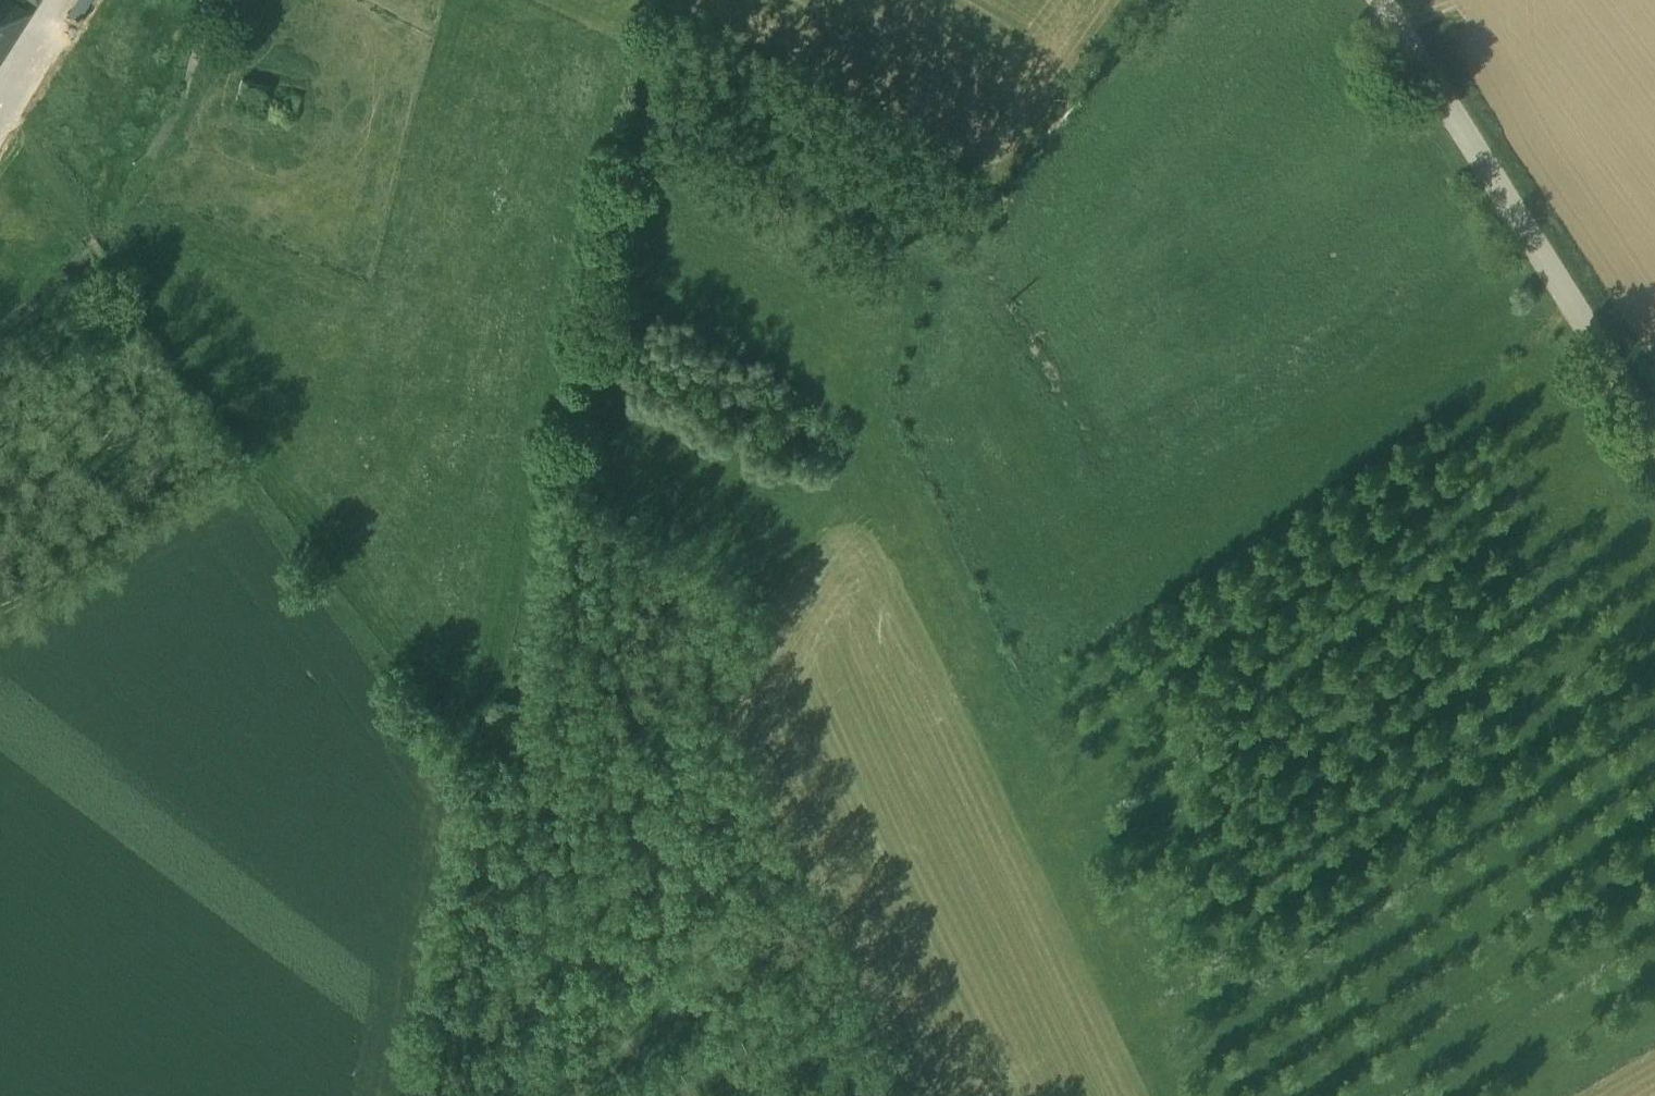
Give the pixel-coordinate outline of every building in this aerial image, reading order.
[(28,14),(7,0),(0,0),(0,56),(28,14)]
